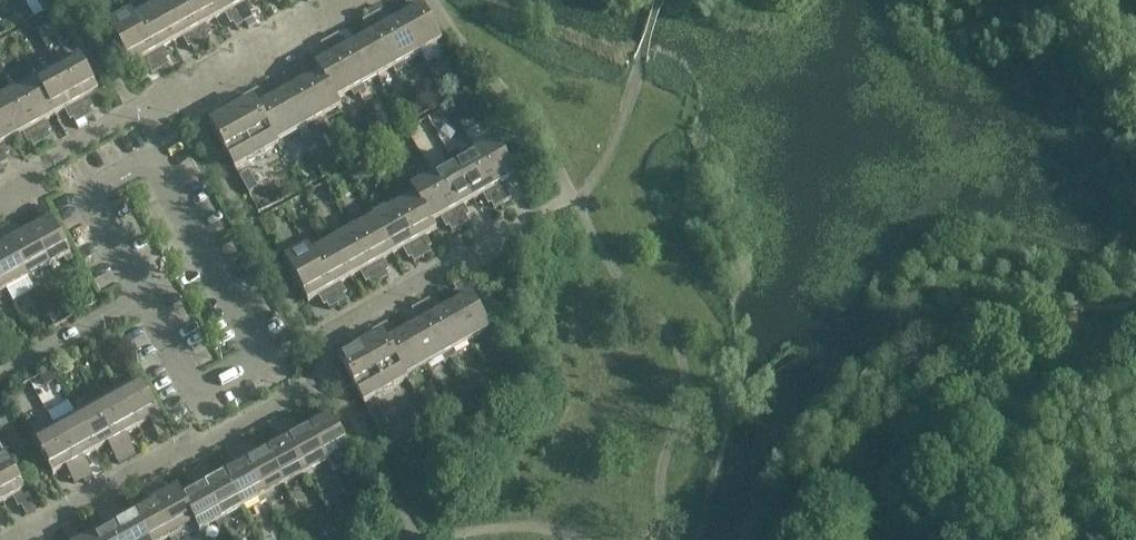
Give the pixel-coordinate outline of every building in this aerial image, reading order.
[(177,0),(169,0),(170,1),(155,10),(174,43),(186,37),(195,52),(203,47),(177,0)] [(205,0),(177,0),(203,47),(212,42),(204,27),(216,20),(205,0)] [(232,0),(205,0),(216,20),(228,13),(237,29),(245,24),(232,0)] [(245,24),(254,19),(246,4),(253,0),(232,0),(245,24)] [(419,0),(407,0),(414,13),(402,20),(421,55),(436,46),(439,51),(445,48),(442,43),(443,42),(419,0)] [(174,43),(155,10),(140,18),(133,6),(127,9),(161,70),(170,65),(161,50),(174,43)] [(161,70),(127,9),(121,12),(124,17),(108,26),(131,67),(144,60),(152,75),(161,70)] [(421,55),(402,20),(389,27),(381,12),(372,17),(402,71),(408,68),(405,63),(421,55)] [(402,71),(372,17),(363,21),(372,37),(360,44),(379,78),(394,69),(397,75),(402,71)] [(379,78),(360,44),(347,50),(339,35),(330,40),(360,95),(366,91),(363,86),(379,78)] [(360,95),(330,40),(321,45),(330,60),(317,67),(321,75),(322,75),(337,101),(338,101),(352,93),(355,98),(360,95)] [(99,92),(80,58),(64,67),(61,62),(55,65),(85,120),(94,115),(85,100),(99,92)] [(85,120),(55,65),(49,69),(52,74),(37,82),(56,116),(68,109),(76,125),(85,120)] [(337,101),(322,75),(321,75),(310,82),(301,66),(292,71),(323,126),(328,122),(326,117),(342,108),(338,101),(337,101)] [(323,126),(292,71),(284,76),(292,91),(279,98),(298,132),(314,124),(317,129),(323,126)] [(56,116),(37,82),(22,91),(19,85),(13,89),(43,143),(52,138),(43,123),(56,116)] [(13,89),(7,92),(10,97),(0,103),(0,115),(14,139),(26,133),(34,148),(43,143),(13,89)] [(298,132),(279,98),(267,105),(259,90),(250,95),(253,101),(278,147),(280,149),(286,146),(283,141),(298,132)] [(278,147),(253,101),(210,125),(214,132),(207,137),(215,151),(222,147),(235,170),(278,147)] [(0,115),(0,165),(1,166),(10,162),(1,146),(14,139),(0,115)] [(79,129),(88,125),(85,120),(76,125),(79,129)] [(517,177),(498,143),(482,152),(479,147),(473,150),(503,204),(512,199),(503,184),(517,177)] [(503,204),(473,150),(467,153),(470,158),(455,166),(474,201),(486,194),(494,209),(503,204)] [(474,201),(455,166),(440,175),(437,170),(431,173),(461,228),(470,223),(461,207),(474,201)] [(258,189),(249,173),(240,177),(249,194),(258,189)] [(461,228),(431,173),(425,176),(428,181),(412,190),(416,198),(417,197),(432,224),(433,223),(444,217),(452,232),(461,228)] [(437,231),(433,223),(432,224),(417,197),(416,198),(402,206),(399,201),(393,204),(423,258),(432,254),(424,238),(437,231)] [(423,258),(393,204),(388,207),(390,212),(375,221),(394,255),(406,248),(415,263),(423,258)] [(71,255),(44,206),(42,207),(43,207),(34,212),(43,227),(30,234),(50,267),(64,259),(67,264),(73,261),(70,256),(71,255)] [(394,255),(375,221),(359,229),(356,224),(351,227),(381,282),(389,277),(381,262),(394,255)] [(50,267),(30,234),(18,241),(10,225),(1,230),(32,284),(37,281),(34,276),(50,267)] [(381,282),(351,227),(345,231),(348,236),(333,244),(351,278),(364,272),(372,287),(381,282)] [(1,230),(0,231),(0,249),(1,250),(0,250),(0,277),(8,290),(23,282),(25,287),(32,284),(1,230)] [(351,278),(333,244),(318,252),(312,240),(305,243),(339,305),(347,300),(339,285),(351,278)] [(339,305),(305,243),(299,247),(302,252),(285,261),(308,302),(321,295),(330,310),(339,305)] [(491,331),(464,281),(454,287),(463,302),(450,309),(469,343),(485,335),(487,340),(493,337),(490,332),(491,331)] [(469,343),(450,309),(438,316),(430,300),(421,305),(451,360),(457,357),(454,352),(469,343)] [(451,360),(421,305),(412,310),(420,326),(408,332),(427,366),(442,358),(445,363),(451,360)] [(427,366),(408,332),(396,339),(387,324),(379,329),(382,335),(407,380),(409,383),(415,380),(412,375),(427,366)] [(407,380),(382,335),(339,359),(343,366),(336,371),(344,385),(351,381),(364,404),(407,380)] [(169,432),(142,383),(141,383),(138,378),(132,381),(135,387),(120,395),(139,429),(151,422),(159,437),(168,433),(169,432)] [(139,429),(120,395),(104,403),(101,398),(96,402),(128,460),(137,455),(126,436),(139,429)] [(350,450),(322,400),(321,401),(319,398),(311,402),(321,421),(309,428),(328,462),(343,454),(345,459),(352,455),(349,450),(350,450)] [(128,460),(96,402),(90,405),(93,410),(78,418),(96,452),(109,446),(119,465),(128,460)] [(387,423),(378,406),(369,411),(378,428),(387,423)] [(96,452),(78,418),(62,427),(60,422),(54,425),(84,479),(92,474),(84,459),(96,452)] [(328,462),(309,428),(296,435),(288,419),(279,424),(309,479),(315,476),(312,470),(328,462)] [(309,479),(279,424),(271,429),(279,444),(267,451),(286,485),(301,477),(303,482),(309,479)] [(84,479),(54,425),(48,428),(51,433),(34,442),(53,476),(67,469),(75,484),(84,479)] [(286,485),(267,451),(254,458),(246,443),(237,447),(267,502),(273,499),(270,494),(286,485)] [(267,502),(237,447),(237,448),(234,444),(226,448),(237,467),(224,474),(243,509),(259,500),(261,505),(267,502)] [(7,457),(0,445),(0,446),(0,496),(4,503),(16,497),(25,512),(34,507),(33,504),(39,500),(32,488),(26,491),(7,457)] [(243,509),(224,474),(212,481),(203,466),(195,471),(225,526),(231,522),(228,517),(243,509)] [(225,526),(195,471),(186,476),(194,491),(183,497),(182,498),(197,524),(196,525),(200,533),(216,524),(219,529),(225,526)] [(182,498),(183,497),(179,490),(165,497),(157,482),(148,487),(178,539),(180,539),(184,538),(181,533),(196,525),(197,524),(182,498)] [(148,487),(146,483),(137,487),(148,507),(136,514),(150,539),(168,539),(170,539),(178,539),(148,487)] [(136,514),(124,520),(115,505),(106,510),(123,539),(150,539),(136,514)] [(106,510),(104,506),(96,511),(100,519),(106,530),(94,537),(95,539),(123,539),(106,510)] [(73,528),(65,533),(64,533),(63,533),(67,539),(79,539),(73,528)]
